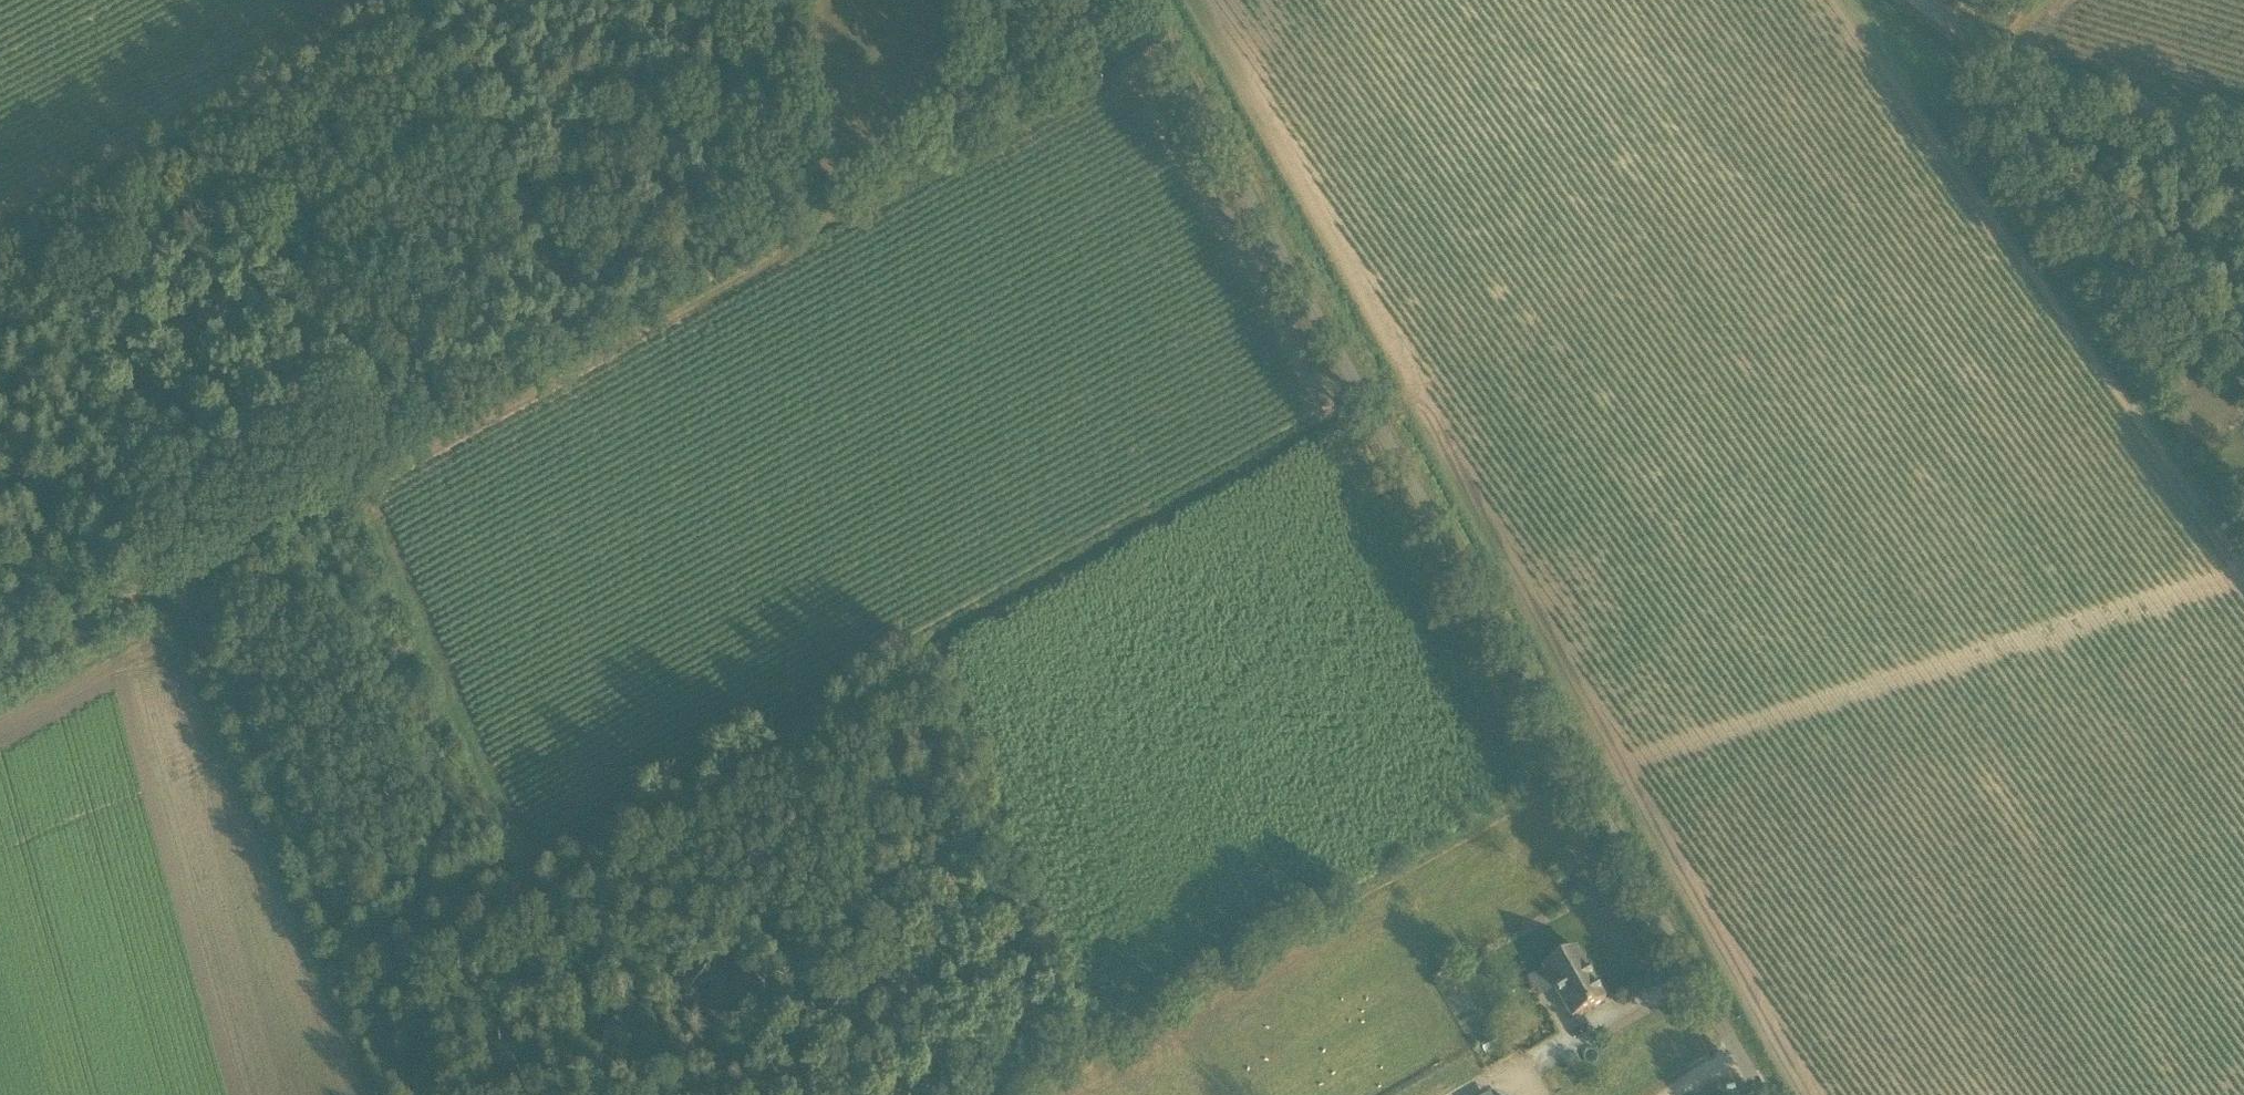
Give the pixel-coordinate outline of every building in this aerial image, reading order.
[(1607,997),(1578,946),(1544,965),(1573,1016),(1607,997)]
